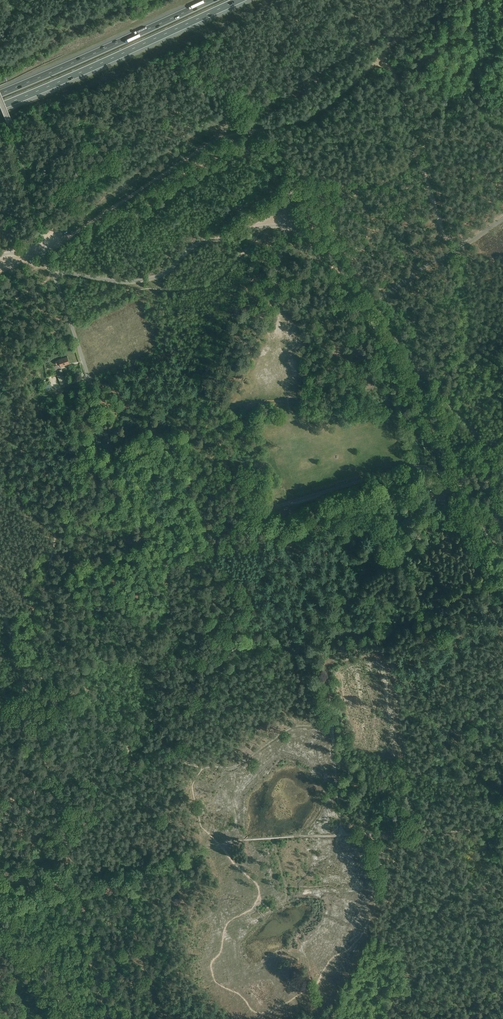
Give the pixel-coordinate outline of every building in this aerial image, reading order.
[(67,356),(59,359),(55,361),(56,364),(60,363),(61,366),(70,363),(67,356)] [(61,372),(57,373),(61,384),(67,382),(64,376),(62,369),(60,370),(61,372)]
